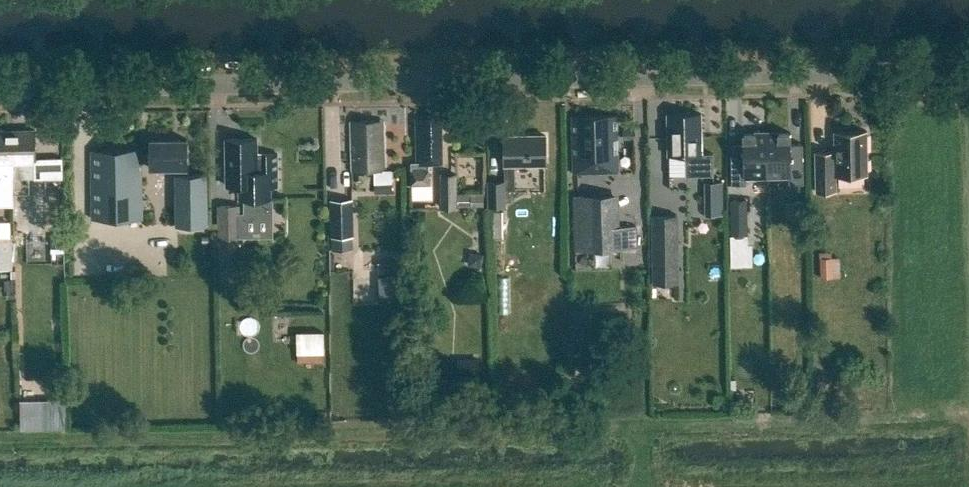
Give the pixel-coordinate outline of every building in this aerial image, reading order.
[(713,152),(702,153),(701,113),(667,114),(668,155),(686,154),(686,176),(713,175),(713,152)] [(617,115),(572,116),(573,173),(619,172),(617,115)] [(411,162),(411,168),(411,184),(429,183),(429,162),(441,162),(441,120),(417,120),(418,162),(411,162)] [(359,127),(352,127),(353,170),(384,169),(383,125),(377,126),(377,121),(359,122),(359,127)] [(634,129),(622,129),(623,140),(635,139),(634,129)] [(14,178),(13,130),(0,131),(0,205),(14,205),(13,178),(14,178)] [(34,160),(36,160),(35,130),(13,130),(14,178),(34,178),(34,160)] [(867,131),(834,131),(835,151),(816,151),(816,191),(836,191),(836,175),(867,175),(867,131)] [(731,145),(731,185),(746,184),(746,178),(767,177),(767,133),(743,134),(743,145),(731,145)] [(767,133),(767,177),(789,177),(789,184),(804,184),(803,144),(791,144),(791,133),(767,133)] [(546,135),(504,136),(504,164),(546,164),(546,135)] [(270,172),(257,172),(257,138),(226,139),(226,185),(243,185),(243,199),(246,199),(246,216),(270,215),(270,172)] [(187,139),(150,139),(150,168),(175,168),(176,225),(207,225),(207,174),(187,174),(187,139)] [(142,149),(91,150),(92,219),(142,219),(142,149)] [(507,189),(517,189),(516,166),(507,166),(507,189)] [(456,174),(441,174),(442,207),(457,207),(456,174)] [(489,205),(505,205),(505,180),(488,180),(489,205)] [(703,213),(725,213),(725,181),(703,181),(703,213)] [(459,195),(459,205),(485,205),(485,195),(459,195)] [(574,198),(575,251),(618,251),(618,197),(574,198)] [(732,265),(752,265),(752,199),(733,198),(732,265)] [(332,250),(354,249),(352,199),(331,200),(332,250)] [(239,201),(219,201),(220,281),(240,281),(239,201)] [(504,237),(504,211),(495,211),(495,237),(504,237)] [(652,225),(652,283),(674,283),(673,224),(652,225)] [(12,268),(12,236),(0,237),(0,269),(12,268)] [(470,252),(468,266),(481,268),(484,255),(470,252)] [(822,258),(822,280),(835,280),(835,263),(835,258),(822,258)] [(402,277),(379,278),(380,297),(402,296),(402,277)] [(327,361),(327,330),(299,330),(299,361),(327,361)] [(21,401),(21,428),(67,427),(67,400),(21,401)]
